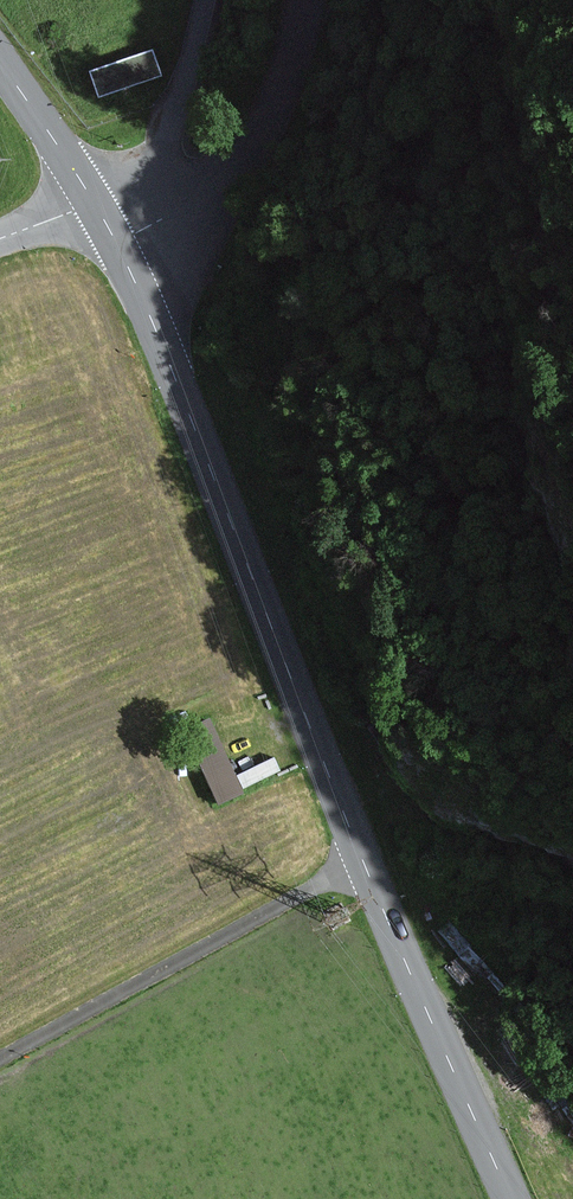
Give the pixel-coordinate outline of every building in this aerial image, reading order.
[(92,71),(100,95),(161,74),(153,50),(92,71)] [(242,792),(209,719),(186,729),(219,802),(242,792)]
